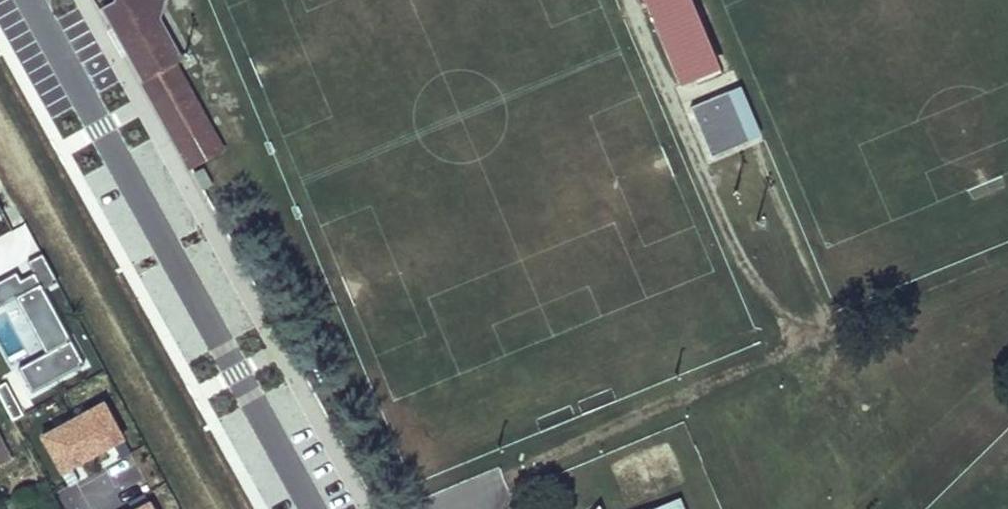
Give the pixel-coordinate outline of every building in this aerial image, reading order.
[(142,83),(172,66),(180,62),(157,23),(163,1),(158,0),(114,0),(112,6),(101,12),(142,83)] [(681,82),(695,77),(697,83),(722,73),(717,62),(711,64),(684,0),(647,0),(681,82)] [(172,66),(142,83),(150,97),(181,81),(172,66)] [(181,81),(150,97),(189,170),(220,152),(181,81)] [(711,154),(750,138),(729,88),(691,105),(711,154)] [(84,368),(46,289),(56,285),(26,223),(10,231),(0,210),(0,305),(6,302),(30,351),(12,359),(29,395),(84,368)] [(22,413),(5,381),(0,383),(0,399),(10,419),(22,413)] [(44,430),(60,465),(119,439),(103,403),(44,430)] [(11,458),(0,436),(0,464),(11,458)] [(674,501),(672,495),(638,508),(654,508),(674,501)] [(150,500),(130,508),(154,508),(150,500)] [(674,501),(654,508),(678,508),(674,501)]
